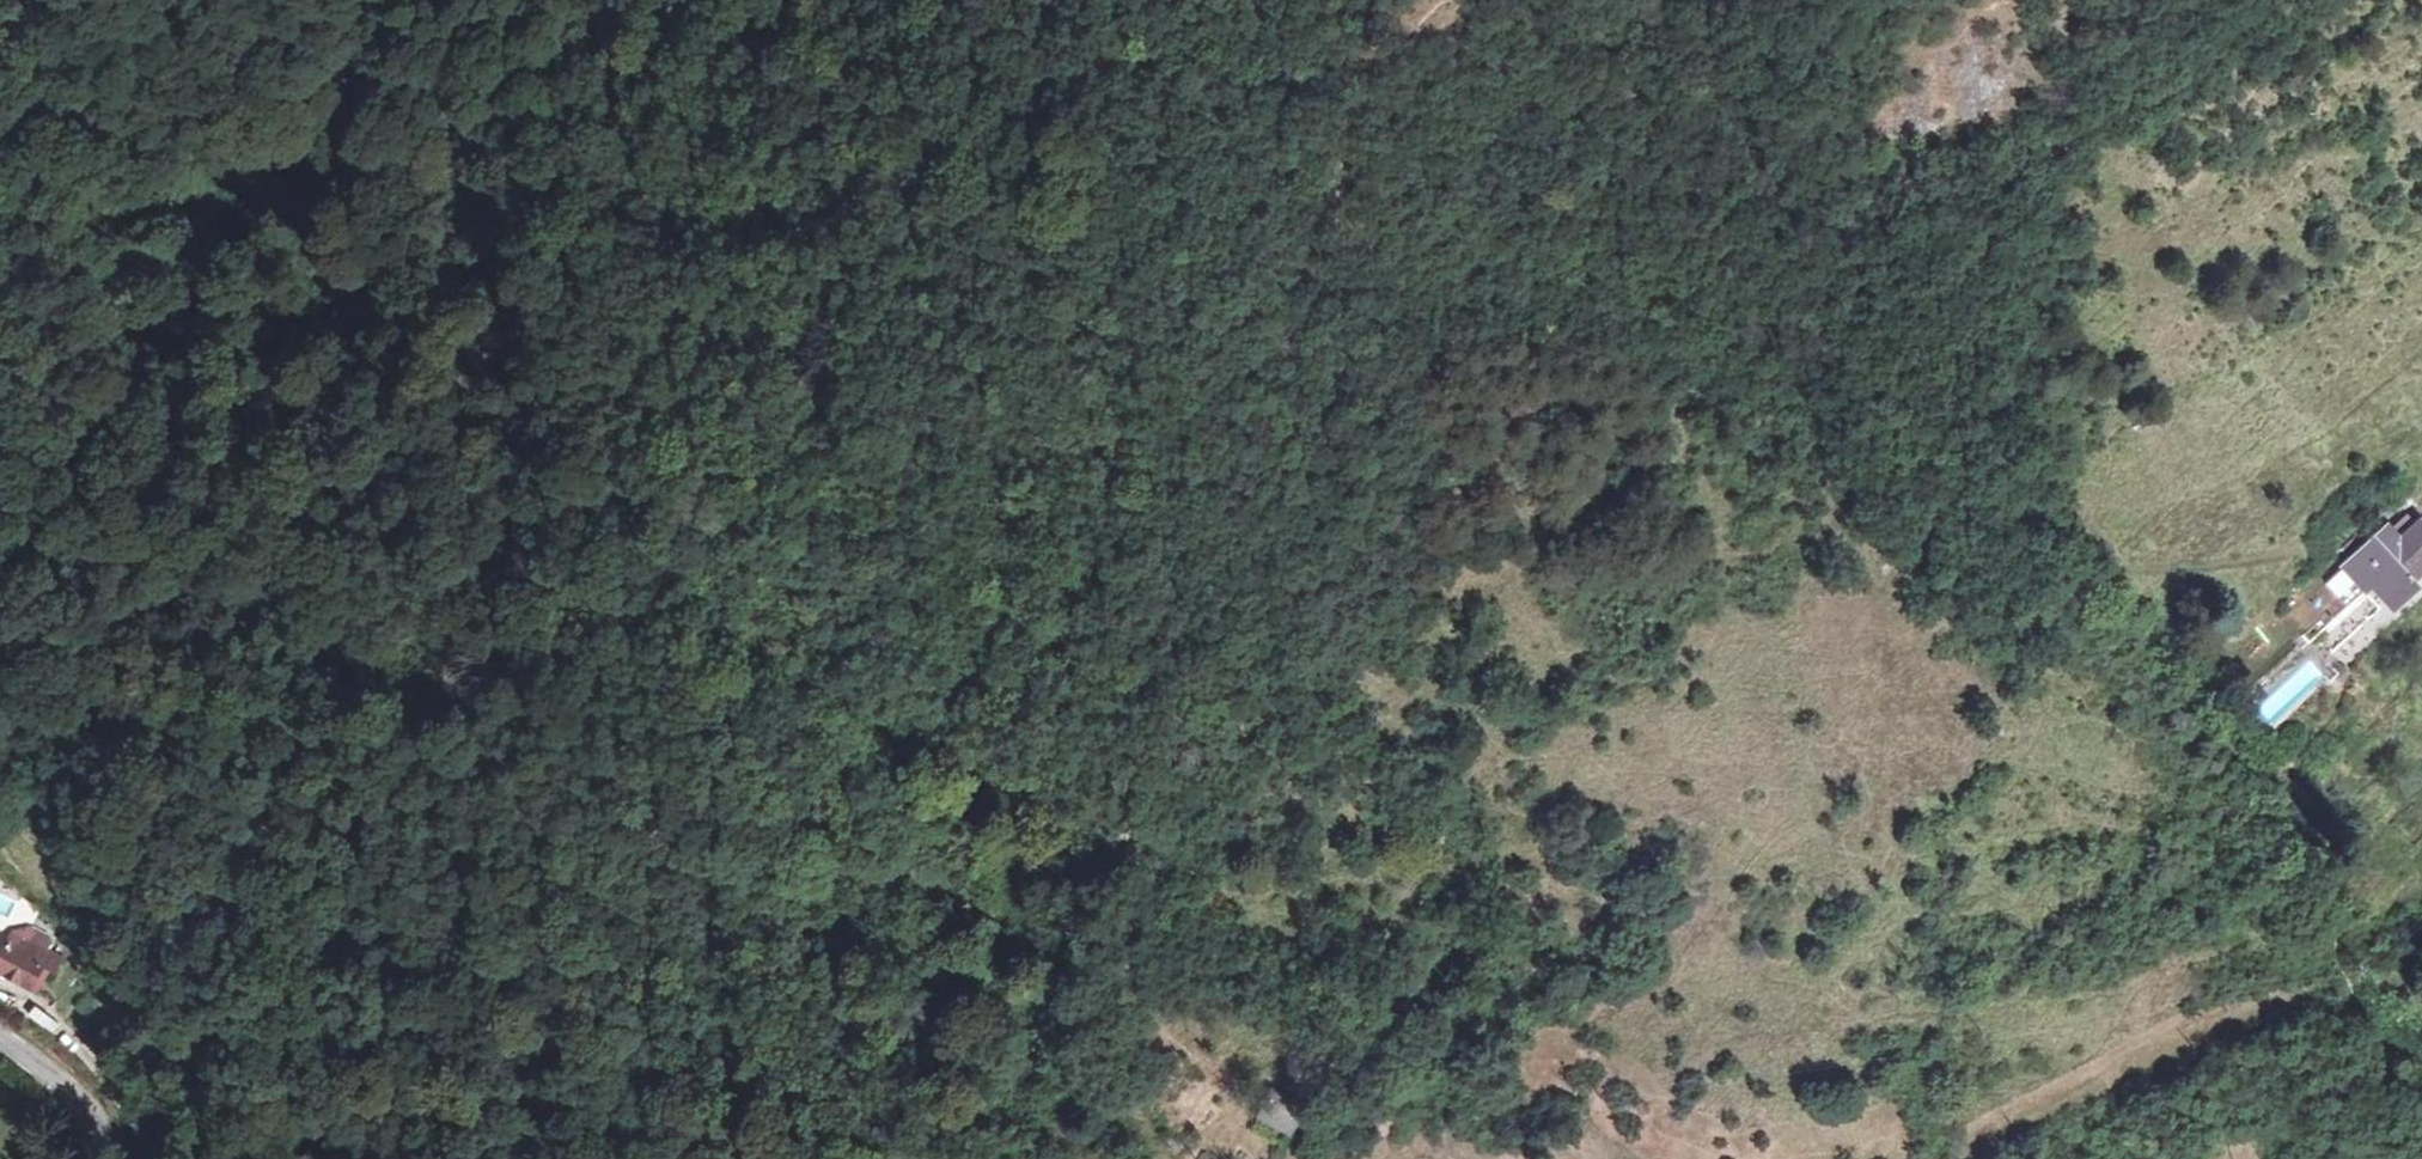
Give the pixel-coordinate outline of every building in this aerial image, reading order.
[(2394,548),(2411,531),(2402,521),(2383,537),(2394,548)] [(2383,537),(2381,534),(2339,572),(2352,587),(2363,578),(2387,605),(2421,573),(2421,529),(2419,526),(2418,525),(2411,531),(2394,548),(2383,537)] [(1,975),(8,980),(4,986),(16,993),(20,987),(40,998),(54,975),(63,980),(72,964),(0,923),(0,977),(1,975)] [(1301,1116),(1277,1099),(1265,1120),(1290,1136),(1301,1116)]
